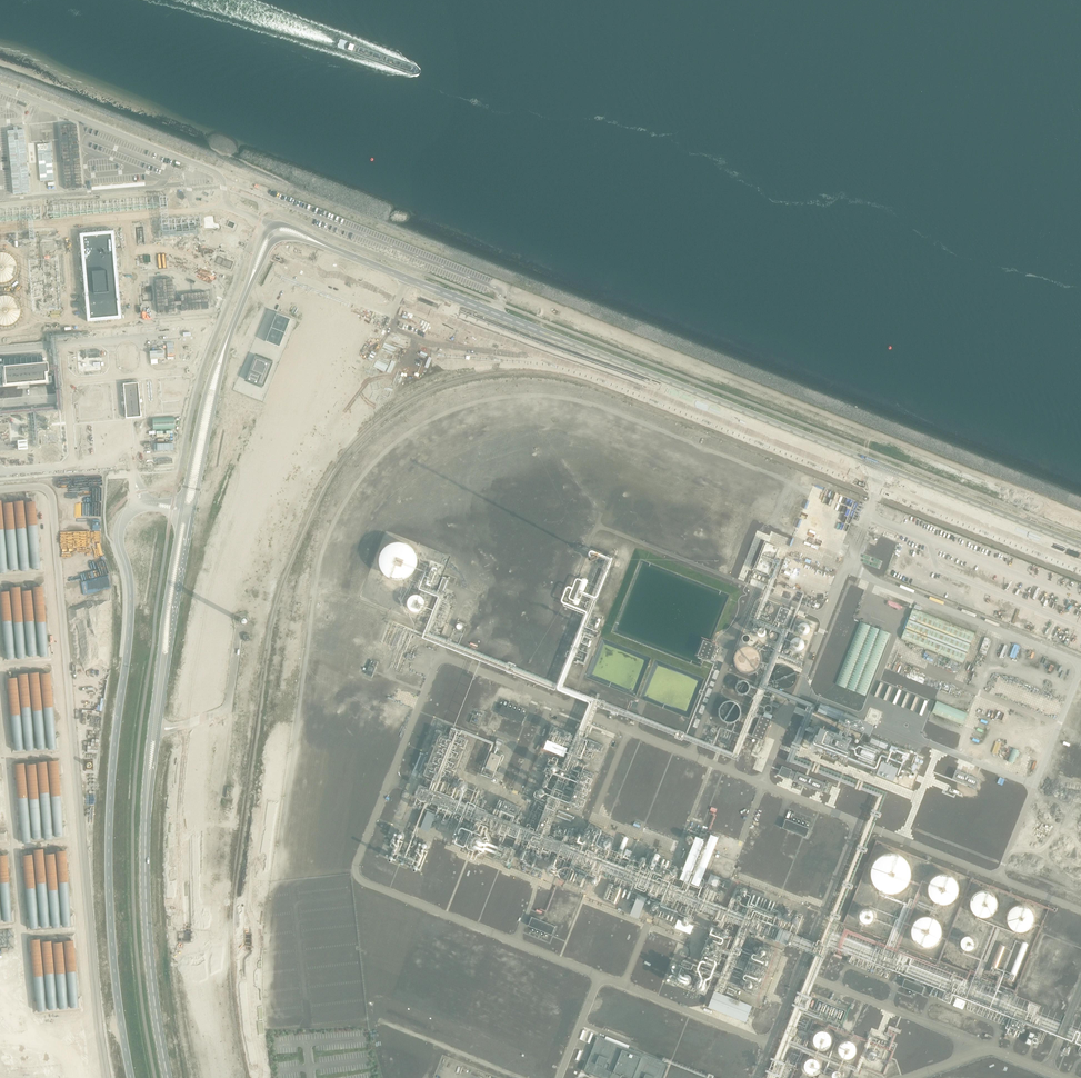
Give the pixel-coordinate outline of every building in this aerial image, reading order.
[(113,231),(79,234),(87,322),(121,318),(113,231)] [(2,282),(5,281),(8,280),(10,279),(12,277),(14,275),(16,272),(16,269),(17,266),(16,263),(16,261),(15,258),(13,256),(11,254),(9,252),(6,251),(3,250),(0,250),(0,282),(2,282)] [(217,254),(215,262),(230,268),(233,261),(217,254)] [(56,258),(28,260),(32,311),(60,309),(56,258)] [(3,325),(6,325),(9,325),(12,323),(15,322),(17,320),(19,318),(20,315),(21,312),(21,309),(21,306),(20,304),(19,301),(17,299),(15,297),(13,295),(10,294),(7,294),(4,293),(1,294),(0,294),(0,324),(3,325)] [(276,313),(265,341),(279,347),(290,319),(276,313)] [(255,355),(245,379),(263,386),(272,362),(255,355)] [(47,362),(4,366),(5,384),(45,381),(45,372),(48,372),(47,362)] [(138,382),(123,384),(126,418),(141,416),(138,382)] [(348,441),(362,415),(355,412),(342,438),(348,441)] [(174,416),(152,417),(153,430),(175,428),(174,416)] [(417,562),(416,558),(415,555),(413,551),(411,548),(409,546),(406,545),(402,543),(398,543),(394,543),(391,544),(387,545),(384,548),(381,551),(380,554),(379,557),(378,561),(379,565),(380,569),(381,572),(384,575),(386,578),(390,579),(393,581),(397,581),(401,581),(404,580),(408,578),(411,575),(413,573),(415,569),(416,565),(417,562)] [(424,603),(424,601),(423,600),(423,598),(422,597),(420,595),(419,595),(416,594),(414,594),(412,595),(411,595),(409,596),(408,599),(407,600),(407,602),(407,604),(407,605),(408,607),(409,608),(411,610),(413,611),(414,611),(416,611),(418,611),(420,610),(421,609),(422,608),(423,606),(424,605),(424,603)] [(775,620),(784,624),(790,609),(781,606),(775,620)] [(913,607),(901,640),(963,664),(975,632),(913,607)] [(802,633),(807,625),(802,621),(796,630),(802,633)] [(860,622),(836,684),(866,696),(890,634),(860,622)] [(985,636),(979,651),(986,654),(991,639),(985,636)] [(704,640),(698,655),(711,660),(717,645),(704,640)] [(1010,656),(1015,658),(1020,645),(1015,643),(1010,656)] [(761,663),(762,659),(762,656),(760,653),(758,650),(756,649),(752,647),(749,647),(746,648),(743,649),(741,651),(739,654),(738,657),(738,661),(739,664),(741,667),(743,669),(746,670),(749,671),(752,671),(755,670),(758,668),(760,666),(761,663)] [(579,652),(576,660),(583,663),(586,655),(579,652)] [(371,659),(365,673),(372,676),(377,662),(371,659)] [(793,688),(797,669),(777,665),(774,680),(779,682),(779,685),(793,688)] [(750,689),(750,687),(750,685),(749,683),(747,681),(744,680),(742,680),(739,681),(738,683),(736,685),(736,688),(737,690),(738,692),(740,694),(743,694),(745,694),(747,693),(749,691),(750,689)] [(937,700),(932,712),(963,725),(968,713),(937,700)] [(742,712),(741,709),(740,706),(738,704),(735,702),(732,701),(729,701),(726,702),(724,704),(722,707),(721,710),(721,713),(722,715),(723,718),(726,720),(728,721),(731,722),(734,721),(737,720),(739,718),(741,715),(742,712)] [(526,715),(502,706),(499,714),(522,724),(526,715)] [(1076,729),(1080,717),(1080,713),(1076,711),(1070,727),(1076,729)] [(771,719),(760,715),(751,736),(763,741),(771,719)] [(430,734),(431,734),(428,771),(422,770),(426,773),(421,773),(418,777),(432,778),(431,783),(430,785),(418,784),(416,807),(423,807),(423,811),(429,802),(438,803),(439,796),(442,796),(444,795),(445,797),(451,797),(440,790),(439,788),(439,783),(442,783),(441,787),(450,780),(451,771),(473,740),(443,719),(432,718),(430,734)] [(926,730),(948,737),(950,731),(947,730),(948,725),(931,719),(930,723),(928,722),(926,730)] [(818,725),(816,734),(810,733),(808,741),(824,745),(825,741),(829,742),(830,740),(828,740),(830,732),(831,729),(818,725)] [(885,748),(888,741),(870,735),(868,740),(871,741),(872,739),(877,740),(875,744),(885,748)] [(985,745),(973,741),(970,747),(982,751),(985,745)] [(1013,764),(1018,751),(1012,749),(1007,762),(1013,764)] [(492,751),(486,766),(495,769),(501,754),(492,751)] [(1023,754),(1021,760),(1027,763),(1029,757),(1023,754)] [(876,774),(893,781),(899,767),(881,761),(876,774)] [(789,777),(792,768),(782,765),(779,774),(789,777)] [(956,769),(952,778),(976,787),(979,778),(956,769)] [(823,790),(825,781),(797,772),(794,781),(823,790)] [(482,809),(473,848),(495,852),(495,853),(492,860),(506,863),(560,850),(563,860),(544,872),(555,869),(571,884),(575,868),(569,867),(585,858),(579,852),(582,845),(582,848),(588,846),(587,851),(591,851),(612,839),(590,827),(581,832),(566,819),(555,830),(562,837),(534,831),(518,822),(522,805),(499,800),(493,812),(482,809)] [(436,812),(428,809),(420,827),(429,830),(436,812)] [(785,820),(782,827),(806,838),(809,828),(785,820)] [(838,917),(848,886),(853,888),(855,882),(852,881),(864,846),(863,846),(863,844),(855,842),(832,914),(833,914),(832,916),(838,917)] [(910,872),(909,868),(908,864),(906,861),(905,858),(902,856),(898,854),(895,853),(891,852),(887,852),(885,853),(883,854),(879,856),(876,858),(874,861),(872,864),(871,868),(870,872),(871,876),(872,879),(874,883),(876,886),(878,888),(880,889),(882,890),(884,891),(887,891),(890,892),(893,891),(897,890),(900,889),(902,888),(904,886),(906,884),(908,880),(909,876),(910,872)] [(956,890),(956,887),(955,884),(953,882),(951,879),(950,878),(947,877),(944,876),(942,876),(939,876),(936,877),(934,879),(932,880),(931,882),(929,885),(928,887),(928,890),(929,892),(929,895),(931,897),(932,899),(935,901),(937,902),(939,903),(942,903),(945,903),(948,902),(950,901),(952,899),(953,897),(955,895),(956,892),(956,890)] [(769,896),(753,888),(750,894),(747,892),(747,887),(742,888),(739,886),(736,887),(737,890),(736,890),(744,894),(739,894),(743,896),(746,896),(747,893),(749,903),(751,902),(754,904),(762,903),(763,901),(765,902),(767,899),(767,902),(768,901),(774,900),(769,898),(769,896)] [(997,905),(997,902),(996,899),(995,897),(993,895),(991,893),(989,892),(986,891),(984,891),(981,891),(979,892),(976,893),(974,894),(972,896),(971,898),(970,901),(970,904),(970,907),(970,909),(972,912),(973,914),(975,916),(978,917),(980,918),(983,918),(986,918),(988,917),(991,916),(993,914),(995,912),(996,910),(997,907),(997,905)] [(640,893),(632,913),(641,917),(649,896),(640,893)] [(1033,919),(1033,918),(1033,915),(1032,913),(1030,911),(1029,909),(1027,907),(1024,906),(1021,905),(1019,905),(1017,905),(1014,905),(1012,907),(1010,908),(1008,910),(1007,912),(1006,915),(1005,918),(1005,921),(1006,923),(1007,926),(1009,928),(1011,929),(1013,931),(1016,932),(1019,932),(1022,932),(1024,931),(1026,930),(1029,928),(1030,926),(1032,924),(1033,921),(1033,919)] [(870,916),(870,914),(868,912),(867,911),(865,910),(863,911),(861,911),(861,912),(860,912),(859,913),(859,914),(859,916),(859,918),(860,920),(861,921),(862,921),(864,922),(866,921),(868,920),(869,919),(869,918),(870,917),(870,916)] [(532,916),(529,925),(552,934),(556,925),(532,916)] [(939,930),(939,927),(938,925),(937,922),(935,920),(933,918),(931,917),(929,916),(926,916),(923,916),(920,917),(918,918),(916,920),(914,922),(913,925),(912,927),(912,930),(912,932),(913,935),(914,938),(916,940),(918,942),(920,943),(923,944),(925,944),(928,944),(930,943),(933,942),(935,940),(937,938),(938,936),(939,933),(939,930)] [(21,949),(20,940),(25,939),(24,932),(0,934),(0,951),(21,949)] [(704,951),(704,956),(710,960),(715,959),(716,963),(719,955),(726,952),(729,953),(732,948),(735,949),(729,944),(734,936),(733,936),(731,936),(731,940),(726,940),(726,945),(729,946),(714,946),(714,943),(710,942),(710,939),(718,941),(720,939),(719,934),(711,932),(711,937),(709,936),(704,951)] [(973,944),(973,942),(973,941),(972,940),(971,939),(970,938),(968,938),(966,938),(965,939),(964,939),(963,941),(962,942),(962,944),(962,946),(963,947),(964,948),(965,949),(967,949),(969,949),(970,949),(971,948),(972,947),(973,946),(973,945),(973,944)] [(1017,965),(1016,968),(1019,968),(1027,943),(1022,942),(1015,964),(1017,965)] [(1000,961),(1004,944),(999,943),(995,960),(1000,961)] [(755,950),(746,950),(746,962),(746,981),(750,978),(752,982),(752,981),(754,984),(757,982),(757,980),(763,976),(763,972),(768,969),(768,955),(769,954),(769,949),(771,949),(769,945),(765,945),(764,946),(761,946),(755,950)] [(697,979),(698,989),(711,988),(711,985),(709,985),(709,982),(711,982),(710,976),(701,976),(701,979),(697,979)] [(905,979),(903,986),(923,994),(925,986),(905,979)] [(715,991),(714,990),(707,1007),(745,1022),(751,1005),(715,991)] [(956,998),(953,1005),(963,1008),(966,1001),(956,998)] [(814,1011),(842,1021),(846,1009),(818,999),(814,1011)] [(29,1014),(29,1006),(7,1008),(7,1000),(0,1000),(0,1016),(29,1014)] [(830,1037),(830,1036),(829,1034),(828,1032),(827,1031),(826,1031),(824,1030),(823,1030),(822,1030),(820,1030),(819,1031),(818,1032),(817,1033),(816,1034),(815,1036),(815,1037),(815,1038),(816,1040),(816,1041),(817,1042),(818,1043),(819,1044),(821,1044),(822,1045),(824,1044),(825,1044),(826,1044),(827,1043),(828,1042),(829,1040),(830,1039),(830,1037)] [(597,1037),(584,1070),(604,1077),(662,1077),(667,1064),(597,1037)] [(853,1047),(853,1046),(853,1044),(852,1043),(851,1042),(850,1041),(849,1041),(848,1040),(846,1040),(845,1040),(843,1041),(842,1041),(841,1042),(840,1043),(839,1044),(839,1046),(839,1047),(839,1049),(839,1050),(840,1051),(841,1052),(842,1053),(843,1054),(845,1054),(846,1055),(847,1054),(849,1054),(850,1054),(851,1053),(852,1051),(853,1050),(853,1049),(853,1047)] [(919,1062),(920,1055),(913,1054),(912,1061),(919,1062)] [(355,1069),(369,1067),(368,1062),(361,1063),(361,1060),(357,1060),(358,1063),(354,1064),(355,1069)] [(819,1069),(819,1068),(819,1067),(819,1066),(818,1065),(817,1063),(816,1062),(815,1062),(813,1061),(812,1061),(811,1061),(809,1062),(808,1062),(807,1063),(806,1065),(805,1066),(805,1067),(805,1068),(805,1070),(805,1071),(806,1072),(807,1074),(809,1075),(810,1076),(812,1076),(813,1076),(814,1075),(816,1075),(817,1074),(818,1073),(819,1072),(819,1070),(819,1069)]
